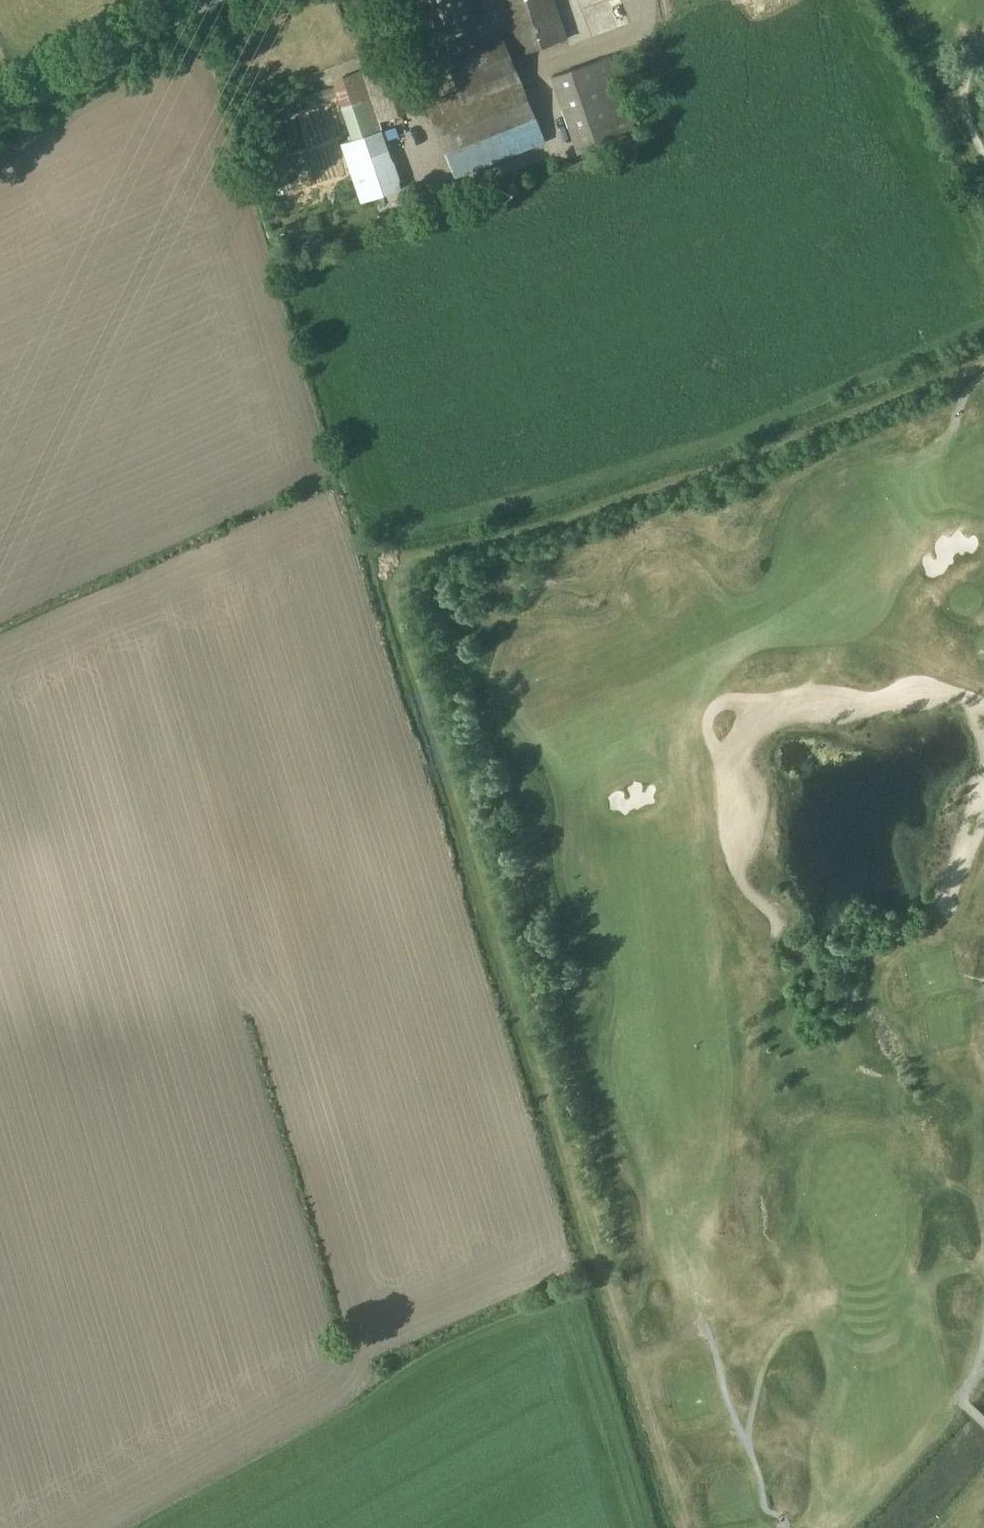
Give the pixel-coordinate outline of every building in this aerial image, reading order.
[(440,35),(482,21),(475,0),(429,0),(440,35)] [(514,34),(505,38),(507,43),(512,56),(567,39),(554,0),(503,0),(514,34)] [(547,141),(512,56),(507,43),(505,38),(504,37),(447,60),(460,90),(429,103),(458,177),(547,141)] [(636,134),(610,57),(553,76),(581,152),(636,134)] [(390,59),(362,69),(362,70),(333,80),(335,86),(319,91),(318,90),(305,94),(308,104),(317,102),(317,103),(338,96),(353,139),(341,143),(362,203),(403,188),(380,122),(382,121),(386,133),(404,126),(400,114),(408,112),(390,59)]
